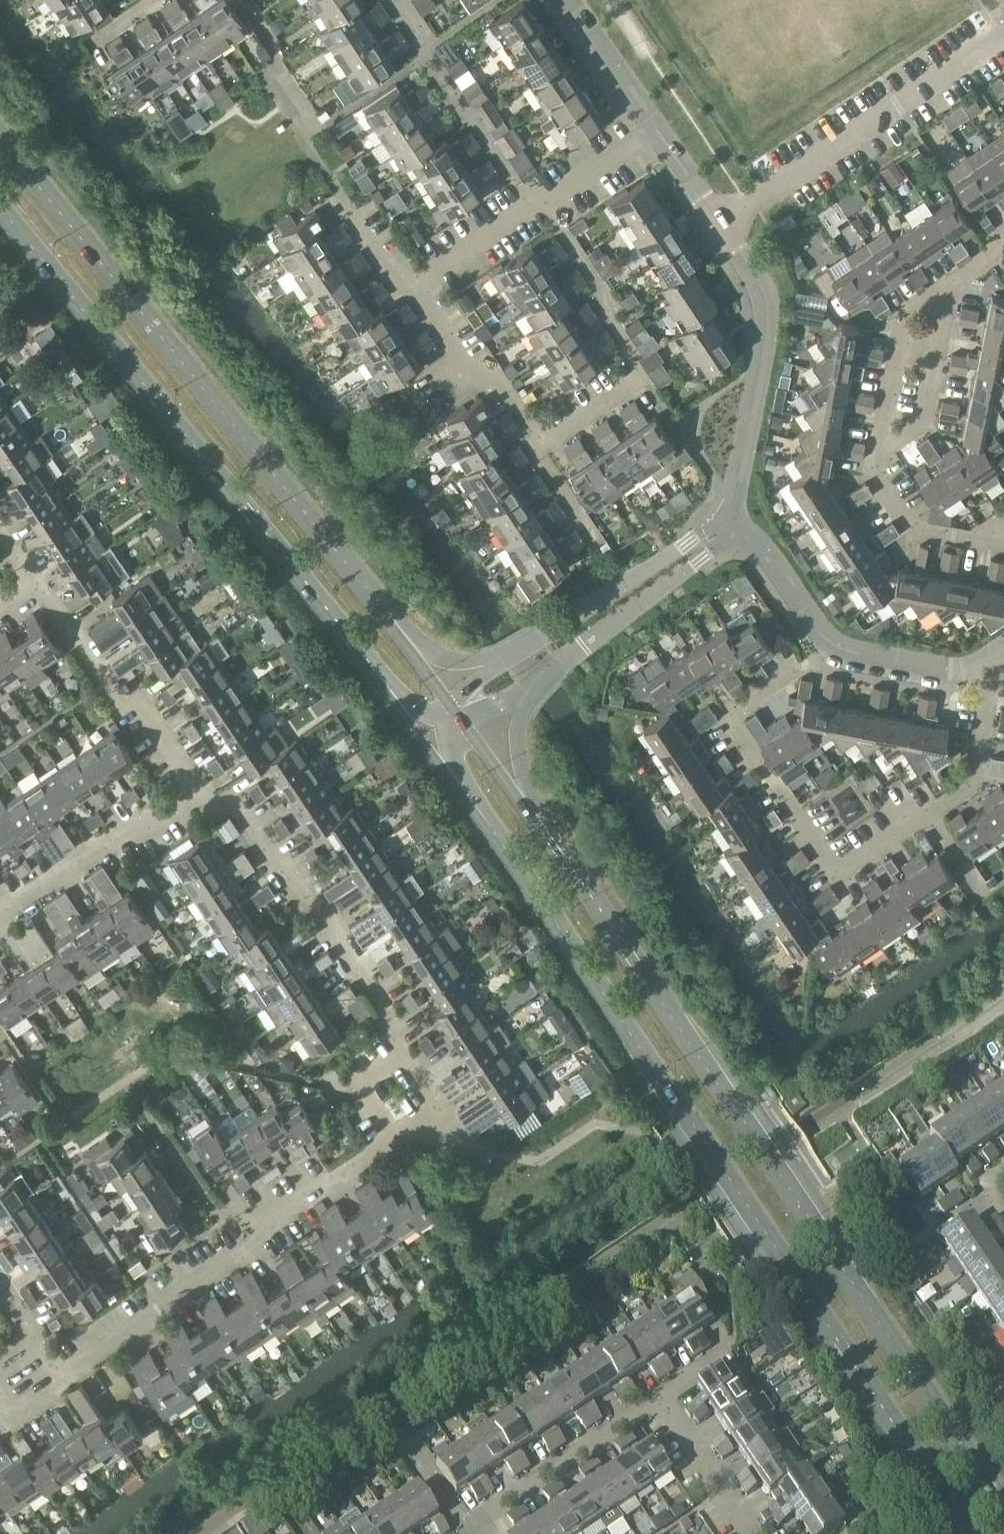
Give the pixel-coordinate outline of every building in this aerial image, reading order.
[(86,0),(56,0),(54,1),(55,3),(64,15),(86,0)] [(64,15),(74,30),(108,6),(104,0),(86,0),(64,15)] [(197,11),(190,16),(182,5),(183,5),(180,0),(172,0),(170,1),(207,54),(220,45),(197,11)] [(210,0),(198,0),(203,7),(197,11),(220,45),(235,36),(210,0)] [(235,36),(249,27),(231,0),(210,0),(235,36)] [(336,0),(314,0),(321,10),(336,0)] [(321,10),(330,23),(330,24),(356,6),(363,1),(363,0),(336,0),(321,10)] [(385,7),(380,0),(379,0),(372,5),(360,13),(356,6),(330,24),(330,23),(322,28),(332,44),(385,7)] [(418,5),(423,14),(437,4),(434,0),(425,0),(418,5)] [(472,10),(486,0),(465,0),(472,10)] [(538,20),(524,0),(523,0),(490,22),(504,43),(538,20)] [(170,30),(193,64),(207,54),(170,1),(162,7),(167,15),(168,15),(175,26),(170,30)] [(385,7),(332,44),(341,57),(375,34),(370,27),(382,20),(390,15),(385,7)] [(143,20),(179,73),(193,64),(170,30),(162,35),(155,23),(149,15),(143,20)] [(281,18),(271,24),(277,33),(287,27),(281,18)] [(142,49),(165,83),(179,73),(143,20),(134,25),(140,33),(148,45),(142,49)] [(538,20),(504,43),(517,63),(551,40),(538,20)] [(350,71),(404,35),(398,27),(390,32),(379,40),(375,34),(341,57),(350,71)] [(115,39),(150,92),(165,83),(142,49),(134,53),(127,42),(122,34),(115,39)] [(351,73),(339,81),(352,100),(397,70),(388,55),(408,42),(404,35),(350,71),(351,73)] [(442,43),(436,46),(442,55),(449,66),(463,57),(450,38),(442,43)] [(150,92),(115,39),(106,44),(112,52),(120,63),(112,68),(135,102),(150,92)] [(551,40),(517,63),(531,83),(565,61),(551,40)] [(264,44),(256,49),(264,61),(272,56),(264,44)] [(565,61),(531,83),(544,103),(578,80),(565,61)] [(989,86),(996,98),(1003,92),(1003,81),(1001,77),(989,86)] [(469,96),(482,86),(477,78),(463,87),(469,96)] [(375,123),(430,87),(425,79),(416,85),(417,85),(405,93),(397,81),(363,104),(366,109),(375,123)] [(558,123),(592,100),(578,80),(544,103),(552,115),(542,122),(547,131),(558,123)] [(229,86),(214,96),(216,98),(223,108),(237,98),(230,88),(229,86)] [(482,86),(469,96),(474,104),(488,95),(482,86)] [(430,87),(375,123),(385,137),(419,114),(415,108),(427,100),(435,95),(430,87)] [(973,96),(963,103),(970,115),(981,108),(973,96)] [(592,100),(558,123),(571,143),(605,120),(592,100)] [(175,111),(167,116),(174,126),(181,137),(195,128),(186,116),(178,103),(172,107),(175,111)] [(200,106),(186,116),(195,128),(208,119),(201,107),(200,106)] [(325,106),(317,111),(323,120),(331,114),(325,106)] [(395,152),(449,115),(443,107),(435,113),(424,121),(421,116),(419,114),(385,137),(395,152)] [(354,112),(333,125),(339,135),(360,122),(354,112)] [(947,114),(942,117),(946,122),(951,119),(947,114)] [(449,115),(395,152),(405,166),(413,161),(412,160),(438,142),(434,135),(454,123),(449,115)] [(496,136),(510,127),(503,118),(490,127),(496,136)] [(510,127),(496,136),(501,144),(515,134),(510,127)] [(438,142),(412,160),(413,161),(421,173),(475,137),(470,129),(462,134),(462,135),(450,142),(446,136),(438,142)] [(988,142),(1003,166),(1003,132),(988,142)] [(475,137),(421,173),(431,188),(465,165),(460,157),(472,149),(472,150),(480,144),(475,137)] [(351,142),(340,149),(348,161),(359,153),(351,142)] [(968,156),(975,166),(997,199),(1003,194),(1003,188),(1001,185),(1003,183),(1003,166),(988,142),(968,156)] [(918,148),(911,153),(914,157),(921,152),(918,148)] [(968,156),(947,170),(950,175),(954,180),(988,232),(996,226),(984,208),(997,199),(975,166),(968,156)] [(440,201),(494,165),(489,157),(481,163),(469,171),(465,165),(431,188),(440,201)] [(362,159),(352,165),(359,176),(369,169),(362,159)] [(520,171),(525,179),(539,170),(533,162),(520,171)] [(897,162),(881,173),(888,182),(904,172),(897,162)] [(494,165),(440,201),(450,216),(485,193),(479,185),(491,178),(499,173),(494,165)] [(623,221),(657,198),(644,179),(611,201),(623,221)] [(868,181),(859,187),(864,195),(874,189),(868,181)] [(377,185),(371,190),(379,203),(386,198),(377,185)] [(857,188),(849,194),(857,206),(865,201),(857,188)] [(932,211),(949,236),(959,229),(965,237),(975,230),(953,197),(932,211)] [(637,241),(671,218),(657,198),(623,221),(637,241)] [(284,251),(318,228),(317,228),(326,222),(316,208),(275,236),(284,251)] [(932,211),(913,224),(935,257),(948,249),(955,244),(949,236),(932,211)] [(410,213),(400,219),(404,226),(414,219),(410,213)] [(787,214),(768,227),(773,235),(793,221),(787,214)] [(589,223),(583,215),(570,224),(576,232),(589,223)] [(651,261),(684,239),(671,218),(637,241),(651,261)] [(414,219),(404,226),(416,244),(425,238),(414,219)] [(318,228),(284,251),(294,265),(347,229),(341,221),(333,226),(333,227),(322,234),(318,228)] [(935,257),(913,224),(893,238),(910,263),(919,256),(925,264),(935,257)] [(303,279),(336,256),(331,249),(343,241),(343,242),(351,236),(347,229),(294,265),(303,279)] [(887,229),(867,243),(872,251),(873,251),(895,284),(904,278),(899,270),(910,263),(893,238),(887,229)] [(500,287),(509,282),(563,245),(557,237),(549,243),(538,251),(533,244),(491,273),(500,287)] [(684,239),(651,261),(664,282),(690,264),(698,259),(684,239)] [(955,244),(962,255),(969,251),(961,239),(955,244)] [(872,251),(867,243),(847,256),(853,265),(869,290),(879,283),(885,291),(895,284),(873,251),(872,251)] [(962,255),(955,244),(948,249),(955,260),(962,255)] [(518,296),(552,273),(548,265),(559,258),(560,258),(568,253),(563,245),(509,282),(518,296)] [(336,256),(303,279),(312,293),(365,257),(360,249),(352,254),(340,262),(336,256)] [(599,269),(612,260),(606,251),(592,260),(599,269)] [(322,307),(355,284),(350,277),(362,269),(370,264),(365,257),(312,293),(322,307)] [(799,258),(794,262),(798,276),(807,270),(799,258)] [(664,282),(656,287),(670,307),(704,284),(691,265),(699,260),(698,259),(664,282)] [(612,260),(599,269),(604,277),(617,267),(612,260)] [(883,309),(875,297),(869,290),(853,265),(834,277),(827,267),(813,277),(826,296),(838,288),(853,310),(864,303),(868,303),(876,314),(883,309)] [(552,273),(518,296),(527,310),(582,274),(577,266),(568,271),(569,272),(557,280),(552,273)] [(915,270),(923,282),(929,278),(921,266),(915,270)] [(923,282),(915,270),(908,275),(916,287),(923,282)] [(537,324),(563,306),(562,306),(571,300),(567,294),(579,286),(579,287),(587,281),(582,274),(527,310),(537,323),(537,324)] [(331,321),(384,285),(378,277),(370,282),(370,283),(359,290),(355,284),(322,307),(331,321)] [(704,284),(670,307),(683,327),(674,333),(675,333),(718,305),(704,284)] [(349,330),(374,313),(369,305),(380,297),(381,297),(389,292),(384,285),(331,321),(340,335),(349,330)] [(634,290),(620,299),(626,308),(640,298),(634,290)] [(875,297),(883,309),(889,305),(881,293),(875,297)] [(992,295),(987,320),(1003,323),(1003,298),(992,295)] [(471,297),(461,303),(466,311),(476,304),(471,297)] [(563,306),(537,324),(537,323),(528,329),(538,343),(592,307),(586,299),(578,304),(579,304),(567,312),(563,306)] [(374,313),(349,330),(358,344),(411,308),(406,300),(398,305),(387,313),(383,307),(374,313)] [(476,304),(466,311),(476,325),(486,319),(476,304)] [(689,354),(723,331),(710,311),(718,306),(718,305),(675,333),(689,354)] [(0,310),(0,321),(1,323),(14,315),(8,306),(0,310)] [(960,314),(977,318),(979,310),(961,306),(960,314)] [(547,357),(582,334),(577,327),(588,319),(589,319),(597,314),(592,307),(538,343),(547,357)] [(411,308),(358,344),(368,358),(402,336),(396,328),(408,320),(416,315),(411,308)] [(977,318),(960,314),(958,322),(976,326),(977,318)] [(631,335),(645,325),(639,317),(625,326),(631,335)] [(987,320),(983,342),(1000,346),(1003,352),(1003,323),(987,320)] [(809,345),(818,358),(821,356),(828,351),(828,352),(839,347),(855,350),(860,326),(841,323),(809,345)] [(645,325),(631,335),(636,343),(650,333),(645,325)] [(582,334),(547,357),(557,371),(610,335),(605,327),(597,333),(598,333),(586,341),(582,334)] [(377,372),(430,336),(425,328),(417,333),(417,334),(405,341),(402,336),(368,358),(377,372)] [(723,331),(689,354),(702,374),(737,351),(723,331)] [(610,335),(557,371),(566,385),(601,362),(596,356),(607,348),(608,348),(616,343),(610,335)] [(378,374),(370,380),(379,393),(421,364),(415,356),(435,343),(430,336),(377,372),(378,374)] [(968,365),(978,367),(995,369),(1002,380),(1003,380),(1003,379),(1003,352),(1000,346),(983,342),(980,354),(968,352),(967,356),(952,353),(951,361),(968,365)] [(865,351),(882,355),(884,348),(866,344),(865,351)] [(818,358),(814,361),(823,375),(825,376),(834,372),(850,375),(862,377),(864,364),(853,362),(855,350),(839,347),(828,352),(828,351),(821,356),(818,358)] [(882,355),(865,351),(863,360),(881,364),(882,355)] [(653,378),(667,369),(661,360),(648,369),(653,378)] [(784,360),(780,384),(787,386),(789,373),(788,373),(791,362),(784,360)] [(968,365),(951,361),(949,369),(966,373),(968,365)] [(515,362),(505,368),(511,378),(521,371),(515,362)] [(1003,380),(1002,380),(995,369),(978,367),(973,390),(990,393),(998,403),(999,403),(1003,400),(1003,381),(1003,380)] [(667,369),(653,378),(659,386),(673,377),(667,369)] [(809,384),(799,390),(809,404),(819,398),(830,395),(846,397),(850,375),(834,372),(825,376),(823,375),(821,376),(809,384)] [(10,402),(0,388),(0,409),(10,402)] [(112,388),(100,396),(112,412),(124,403),(112,388)] [(999,403),(998,403),(990,393),(973,390),(969,413),(986,417),(993,427),(994,427),(1003,420),(1003,411),(999,403)] [(856,399),(873,402),(875,395),(857,392),(856,399)] [(809,404),(805,407),(814,422),(815,423),(824,418),(841,421),(846,397),(830,395),(819,398),(809,404)] [(448,418),(458,433),(458,434),(484,416),(493,411),(482,396),(448,418)] [(635,399),(628,403),(664,456),(672,468),(693,454),(685,443),(679,447),(678,446),(655,413),(647,418),(640,407),(635,399)] [(873,402),(856,399),(854,407),(872,411),(873,402)] [(941,408),(959,411),(960,404),(943,401),(941,408)] [(22,420),(10,402),(0,409),(0,435),(22,420)] [(664,456),(628,403),(620,409),(633,428),(627,432),(657,477),(657,478),(672,468),(664,456)] [(458,434),(439,447),(448,460),(459,453),(513,417),(507,408),(506,409),(499,414),(488,422),(484,416),(458,434)] [(959,411),(941,408),(940,416),(957,420),(959,411)] [(775,413),(772,425),(780,427),(782,415),(775,413)] [(969,413),(964,437),(968,438),(982,441),(988,450),(989,451),(996,462),(1003,454),(1003,441),(994,427),(993,427),(986,417),(969,413)] [(468,466),(469,468),(495,450),(503,444),(498,436),(509,429),(518,424),(513,417),(459,453),(468,466)] [(606,417),(600,422),(636,475),(643,486),(657,477),(627,432),(619,437),(606,417)] [(837,444),(841,421),(824,418),(815,423),(814,422),(800,431),(810,445),(812,447),(821,441),(837,444)] [(22,420),(0,435),(0,461),(34,438),(41,433),(42,432),(34,438),(22,420)] [(101,421),(91,428),(96,437),(107,430),(101,421)] [(636,475),(600,422),(591,428),(597,436),(597,435),(605,447),(599,451),(621,485),(636,475)] [(17,476),(38,461),(45,457),(46,458),(54,452),(41,433),(34,438),(0,461),(0,472),(10,465),(16,475),(17,476)] [(572,440),(608,494),(621,485),(599,451),(592,455),(584,444),(579,436),(572,440)] [(921,450),(932,442),(928,436),(917,444),(921,450)] [(994,469),(999,466),(996,462),(989,451),(988,450),(982,441),(968,438),(967,444),(971,449),(962,455),(978,480),(979,480),(985,490),(1001,479),(994,469)] [(847,446),(864,450),(866,442),(848,439),(847,446)] [(127,440),(117,448),(123,457),(134,449),(127,440)] [(608,494),(572,440),(564,446),(577,465),(570,470),(582,487),(575,492),(586,508),(608,494)] [(832,468),(837,444),(821,441),(812,447),(810,445),(795,455),(805,470),(807,471),(817,465),(821,466),(832,468)] [(468,466),(460,471),(461,473),(470,486),(523,450),(518,442),(510,448),(498,456),(495,450),(469,468),(468,466)] [(925,457),(937,449),(932,442),(921,450),(925,457)] [(864,450),(847,446),(845,455),(863,458),(864,450)] [(942,468),(959,493),(978,480),(962,455),(956,446),(942,456),(937,460),(942,468)] [(937,449),(925,457),(930,464),(937,460),(942,456),(937,449)] [(479,501),(513,478),(508,470),(520,463),(528,458),(523,450),(470,486),(479,501)] [(132,452),(121,460),(126,467),(138,459),(132,452)] [(766,455),(764,466),(773,468),(775,457),(766,455)] [(16,491),(4,498),(9,507),(50,480),(50,479),(57,475),(46,458),(45,457),(38,461),(17,476),(16,475),(9,480),(16,491)] [(828,469),(832,470),(832,468),(821,466),(817,465),(807,471),(805,470),(790,480),(804,502),(818,493),(828,486),(828,485),(822,476),(827,472),(828,469)] [(926,467),(915,474),(922,485),(919,487),(930,504),(927,519),(949,524),(952,513),(945,511),(941,505),(959,493),(942,468),(931,475),(926,467)] [(148,468),(137,475),(142,482),(153,474),(148,468)] [(513,478),(479,501),(488,514),(542,478),(536,470),(528,475),(528,476),(517,483),(513,478)] [(498,528),(532,505),(527,498),(538,490),(538,491),(547,485),(542,478),(488,514),(498,528)] [(836,479),(828,485),(828,486),(818,493),(804,502),(818,522),(821,520),(828,515),(842,506),(835,496),(843,490),(836,479)] [(33,517),(62,497),(50,480),(9,507),(14,515),(26,507),(33,517)] [(860,485),(868,497),(874,493),(866,481),(860,485)] [(853,489),(861,501),(868,497),(860,485),(853,489)] [(685,488),(670,498),(677,507),(691,497),(685,488)] [(861,501),(853,489),(846,494),(854,506),(861,501)] [(160,496),(151,502),(158,511),(167,505),(160,496)] [(33,543),(74,515),(62,497),(33,517),(40,527),(28,535),(33,543)] [(670,498),(657,507),(658,509),(663,516),(677,507),(670,498)] [(991,498),(971,511),(978,521),(998,509),(991,498)] [(532,505),(498,528),(507,542),(561,507),(556,499),(548,504),(548,505),(536,512),(532,505)] [(821,520),(818,522),(831,543),(863,520),(857,510),(849,516),(842,506),(828,515),(821,520)] [(517,557),(551,534),(546,527),(558,519),(558,520),(566,514),(561,507),(507,542),(517,557)] [(658,509),(644,519),(649,526),(663,516),(658,509)] [(167,510),(153,519),(159,528),(174,519),(167,510)] [(57,553),(86,533),(74,515),(33,543),(38,551),(50,543),(57,553)] [(831,543),(823,548),(836,567),(844,562),(869,546),(862,535),(870,530),(863,520),(831,543)] [(887,525),(895,536),(900,533),(893,521),(887,525)] [(880,529),(888,541),(895,536),(887,525),(880,529)] [(551,534),(517,557),(525,570),(526,570),(579,534),(574,526),(566,532),(555,540),(551,534)] [(180,527),(165,536),(171,545),(186,535),(180,527)] [(86,533),(57,553),(64,563),(52,571),(57,579),(98,551),(107,546),(95,528),(86,533)] [(888,541),(880,529),(873,534),(880,546),(888,541)] [(584,542),(579,534),(526,570),(525,570),(517,575),(531,597),(543,589),(538,582),(569,562),(564,555),(576,547),(584,542)] [(98,551),(57,579),(62,587),(74,579),(82,590),(85,587),(93,598),(131,572),(111,543),(107,546),(98,551)] [(920,544),(917,562),(925,563),(928,546),(920,544)] [(869,546),(844,562),(857,582),(882,566),(883,566),(891,561),(884,550),(875,556),(869,546)] [(200,549),(190,555),(199,568),(208,562),(200,549)] [(949,568),(952,550),(944,549),(941,566),(949,568)] [(799,550),(795,552),(801,562),(805,560),(799,550)] [(952,550),(949,568),(956,570),(960,552),(952,550)] [(995,577),(999,560),(991,558),(988,576),(995,577)] [(805,560),(801,562),(801,563),(807,570),(811,568),(805,560)] [(995,577),(1003,579),(1003,577),(1003,561),(999,560),(995,577)] [(209,564),(195,573),(205,588),(218,579),(209,564)] [(869,600),(871,603),(876,599),(886,593),(885,591),(896,584),(898,573),(894,572),(889,576),(883,566),(882,566),(857,582),(859,585),(851,590),(850,593),(858,605),(861,605),(869,600)] [(898,573),(896,584),(885,591),(886,593),(876,599),(885,612),(888,613),(910,598),(910,597),(920,591),(923,573),(899,568),(898,573)] [(126,618),(163,592),(151,573),(113,599),(119,607),(126,618)] [(236,573),(227,580),(237,594),(247,587),(236,573)] [(925,609),(934,603),(933,602),(944,595),(947,578),(923,573),(920,591),(910,597),(910,598),(920,613),(925,609)] [(970,582),(947,578),(944,595),(933,602),(934,603),(925,609),(932,619),(937,620),(937,621),(957,608),(957,606),(967,599),(970,582)] [(967,622),(981,612),(980,611),(990,605),(993,587),(970,582),(967,599),(957,606),(957,608),(967,622)] [(993,587),(990,605),(980,611),(981,612),(990,626),(1003,617),(1003,589),(993,587)] [(98,635),(95,638),(102,647),(132,627),(138,636),(168,616),(177,609),(165,591),(164,592),(126,618),(107,629),(98,635)] [(836,596),(827,602),(831,608),(833,611),(843,605),(836,596)] [(274,621),(263,604),(254,610),(266,627),(274,621)] [(119,607),(89,628),(95,638),(98,635),(107,629),(126,618),(119,607)] [(729,623),(727,624),(732,632),(749,657),(759,650),(764,658),(775,651),(773,644),(771,637),(759,621),(756,617),(751,608),(745,612),(743,609),(727,620),(729,623)] [(168,616),(138,636),(142,642),(149,652),(150,654),(180,634),(189,627),(177,609),(168,616)] [(41,661),(43,664),(62,651),(34,611),(25,617),(33,629),(23,635),(41,661)] [(854,614),(847,620),(860,629),(864,630),(854,614)] [(286,639),(274,621),(266,627),(277,644),(286,639)] [(705,637),(739,686),(745,682),(735,667),(749,657),(732,632),(727,624),(726,623),(705,637)] [(150,654),(162,672),(168,668),(192,652),(201,645),(189,627),(180,634),(150,654)] [(0,633),(0,638),(25,676),(31,685),(49,673),(43,664),(41,661),(23,635),(13,642),(5,630),(0,633)] [(686,651),(709,685),(722,676),(732,691),(739,686),(705,637),(686,651)] [(0,638),(0,677),(7,688),(25,676),(0,638)] [(168,668),(180,686),(191,679),(221,659),(208,640),(201,645),(192,652),(168,668)] [(112,663),(120,673),(149,652),(142,642),(112,663)] [(709,685),(686,651),(666,664),(683,689),(693,683),(698,692),(709,685)] [(651,688),(666,711),(670,710),(671,710),(678,706),(672,697),(683,689),(666,664),(659,654),(630,674),(629,680),(633,686),(633,690),(637,697),(651,688)] [(221,659),(191,679),(203,697),(233,677),(221,659)] [(754,666),(762,677),(769,672),(762,661),(754,666)] [(131,665),(122,671),(127,678),(136,672),(131,665)] [(831,695),(834,678),(827,676),(824,694),(831,695)] [(233,677),(203,697),(215,715),(245,695),(233,677)] [(801,716),(819,742),(832,733),(833,732),(826,721),(830,703),(814,700),(810,693),(813,679),(801,677),(794,711),(802,712),(801,716)] [(834,678),(831,695),(840,697),(843,680),(834,678)] [(164,697),(174,691),(169,684),(160,690),(164,697)] [(878,705),(881,687),(874,686),(871,703),(878,705)] [(881,687),(878,705),(887,706),(890,689),(881,687)] [(174,691),(164,697),(169,704),(178,697),(174,691)] [(245,695),(215,715),(227,732),(257,713),(245,695)] [(900,717),(897,734),(904,745),(903,746),(920,771),(935,762),(927,750),(920,740),(928,696),(921,695),(918,711),(914,710),(912,719),(900,717)] [(937,698),(928,696),(920,740),(927,750),(935,762),(936,764),(952,753),(945,744),(949,727),(937,724),(938,716),(934,716),(937,698)] [(842,747),(856,737),(857,735),(849,725),(853,708),(830,703),(826,721),(833,732),(832,733),(842,747)] [(703,718),(713,711),(709,704),(699,712),(703,718)] [(659,748),(683,731),(677,721),(685,716),(678,706),(671,710),(670,710),(666,711),(667,711),(645,726),(659,748)] [(865,751),(879,742),(881,741),(874,730),(877,712),(853,708),(849,725),(857,735),(856,737),(865,751)] [(713,711),(703,718),(707,724),(717,717),(713,711)] [(691,726),(703,718),(699,712),(687,720),(691,726)] [(889,755),(903,746),(904,745),(897,734),(900,717),(877,712),(874,730),(881,741),(879,742),(889,755)] [(257,713),(227,732),(239,751),(269,731),(257,713)] [(785,715),(775,721),(799,756),(802,761),(822,748),(819,742),(801,716),(790,723),(785,715)] [(764,728),(756,717),(748,722),(756,733),(764,728)] [(707,724),(703,718),(691,726),(695,732),(707,724)] [(188,733),(198,727),(193,720),(184,727),(188,733)] [(799,756),(775,721),(766,728),(771,736),(760,743),(778,770),(799,756)] [(289,743),(277,725),(269,731),(239,751),(251,769),(289,743)] [(198,727),(188,733),(193,740),(202,734),(198,727)] [(95,741),(115,771),(134,758),(114,729),(95,741)] [(672,768),(705,746),(698,736),(690,741),(683,731),(659,748),(672,768)] [(298,737),(269,757),(281,775),(311,756),(298,737)] [(115,771),(95,741),(78,753),(97,783),(115,771)] [(686,788),(710,771),(703,761),(711,755),(705,746),(672,768),(686,788)] [(718,766),(731,758),(726,751),(714,759),(718,766)] [(97,783),(78,753),(60,765),(79,795),(97,783)] [(212,769),(221,763),(217,756),(208,763),(212,769)] [(293,793),(323,773),(311,756),(281,775),(293,793)] [(998,774),(1000,766),(1001,757),(993,756),(990,772),(998,774)] [(731,758),(718,766),(723,773),(735,765),(731,758)] [(221,763),(212,769),(217,776),(226,770),(221,763)] [(79,795),(60,765),(42,778),(61,807),(62,807),(79,795)] [(745,785),(757,778),(751,770),(740,778),(745,785)] [(710,771),(686,788),(699,808),(707,803),(706,802),(732,786),(725,776),(717,781),(710,771)] [(305,811),(335,792),(323,773),(293,793),(305,811)] [(24,790),(65,850),(76,842),(58,815),(64,811),(62,807),(61,807),(42,778),(24,790)] [(253,793),(262,787),(257,780),(248,786),(253,793)] [(128,790),(134,799),(140,795),(134,785),(128,790)] [(721,823),(754,801),(748,791),(739,797),(732,786),(706,802),(707,803),(721,823)] [(1002,786),(992,792),(1003,809),(1003,789),(1002,786)] [(262,787),(253,793),(257,799),(266,793),(262,787)] [(65,850),(24,790),(6,802),(26,831),(25,831),(28,835),(35,831),(53,858),(65,850)] [(134,799),(128,790),(121,794),(127,803),(134,799)] [(335,792),(305,811),(317,830),(325,825),(347,810),(335,792)] [(995,838),(1003,832),(1003,809),(992,792),(982,799),(988,807),(978,813),(995,838)] [(1,793),(0,794),(0,831),(8,843),(15,853),(23,847),(16,837),(26,831),(1,793)] [(752,832),(752,833),(760,827),(752,816),(760,811),(754,801),(721,823),(733,843),(734,844),(752,832)] [(347,810),(325,825),(337,842),(367,822),(355,805),(347,810)] [(768,820),(780,812),(775,805),(763,813),(768,820)] [(93,813),(99,822),(105,818),(99,809),(93,813)] [(780,812),(768,820),(772,826),(784,819),(780,812)] [(99,822),(93,813),(86,817),(92,826),(99,822)] [(995,838),(978,813),(967,821),(962,813),(951,820),(974,853),(995,838)] [(277,829),(286,823),(282,816),(273,822),(277,829)] [(367,822),(337,842),(349,860),(379,840),(367,822)] [(286,823),(277,829),(282,835),(291,829),(286,823)] [(182,877),(219,851),(215,844),(225,837),(217,825),(169,857),(182,877)] [(0,831),(0,849),(8,843),(0,831)] [(758,843),(752,833),(752,832),(734,844),(733,843),(726,847),(741,870),(774,848),(766,837),(758,843)] [(926,850),(933,845),(925,833),(918,838),(926,850)] [(379,840),(349,860),(354,868),(360,877),(361,878),(391,858),(379,840)] [(319,853),(314,847),(305,853),(310,859),(319,853)] [(787,867),(806,854),(802,847),(782,860),(787,867)] [(219,851),(182,877),(194,894),(249,857),(243,848),(225,860),(219,851)] [(774,848),(741,870),(754,888),(778,872),(771,861),(779,856),(774,848)] [(939,852),(946,864),(953,859),(945,848),(939,852)] [(912,858),(935,891),(955,877),(946,864),(939,852),(928,860),(922,852),(912,858)] [(323,860),(319,853),(310,859),(314,866),(323,860)] [(806,854),(787,867),(791,874),(811,861),(806,854)] [(884,860),(891,872),(899,867),(891,855),(884,860)] [(249,857),(194,894),(206,913),(235,893),(235,892),(243,887),(237,877),(255,865),(249,857)] [(20,862),(26,871),(33,867),(26,858),(20,862)] [(373,896),(403,876),(391,858),(361,878),(360,877),(343,889),(334,895),(335,897),(341,906),(368,888),(373,896)] [(897,880),(920,913),(940,900),(934,891),(935,891),(912,858),(902,865),(908,873),(897,880)] [(953,859),(946,864),(955,877),(962,873),(958,866),(953,859)] [(26,871),(20,862),(14,866),(20,875),(26,871)] [(92,870),(138,939),(155,927),(129,888),(120,894),(116,889),(118,888),(102,864),(92,870)] [(360,877),(354,868),(324,888),(331,899),(335,897),(334,895),(343,889),(360,877)] [(93,912),(118,950),(135,938),(136,940),(138,939),(92,870),(84,876),(103,905),(93,912)] [(403,876),(373,896),(379,905),(349,924),(356,934),(415,894),(425,888),(412,870),(403,876)] [(994,871),(984,877),(990,886),(999,880),(994,871)] [(767,908),(800,887),(793,876),(785,882),(778,872),(754,888),(767,908)] [(162,889),(152,876),(140,885),(149,898),(162,889)] [(869,883),(877,894),(884,890),(876,878),(869,883)] [(257,904),(266,898),(276,891),(268,880),(240,900),(235,893),(206,913),(218,930),(247,911),(257,904)] [(883,902),(899,927),(920,913),(897,880),(887,887),(893,895),(883,902)] [(877,894),(869,883),(863,887),(870,899),(877,894)] [(824,900),(836,892),(831,885),(821,892),(820,893),(821,895),(824,900)] [(781,928),(805,912),(813,907),(809,900),(806,896),(800,887),(767,908),(781,928)] [(66,888),(56,895),(63,904),(69,914),(76,924),(102,963),(118,952),(117,950),(118,950),(93,912),(85,917),(66,888)] [(824,900),(828,906),(840,898),(836,892),(824,900)] [(809,900),(813,907),(821,902),(824,900),(821,895),(820,893),(809,900)] [(397,932),(427,912),(415,894),(356,934),(363,944),(391,924),(397,932)] [(69,914),(63,904),(62,905),(55,895),(45,901),(65,930),(56,937),(61,945),(62,945),(76,966),(82,974),(83,976),(102,963),(76,924),(75,924),(69,914)] [(266,898),(257,904),(261,910),(271,904),(266,898)] [(828,906),(824,900),(821,902),(813,907),(818,914),(821,911),(828,906)] [(857,907),(879,941),(899,927),(883,902),(872,909),(867,901),(857,907)] [(879,941),(857,907),(847,914),(853,922),(843,929),(860,954),(879,941)] [(247,911),(218,930),(231,948),(238,943),(239,944),(260,929),(259,927),(247,911)] [(409,950),(439,930),(427,912),(397,932),(409,950)] [(811,922),(805,912),(781,928),(795,949),(809,939),(814,948),(822,943),(816,934),(826,927),(819,916),(811,922)] [(24,926),(64,986),(82,974),(76,966),(62,945),(61,945),(54,950),(33,919),(24,926)] [(299,928),(290,934),(280,941),(280,942),(251,961),(244,966),(256,984),(292,959),(286,951),(316,931),(309,921),(299,928)] [(290,934),(299,928),(294,921),(285,927),(290,934)] [(267,922),(259,927),(260,929),(239,944),(251,961),(280,942),(280,941),(267,922)] [(421,968),(451,948),(461,941),(449,923),(439,930),(409,950),(421,968)] [(64,986),(24,926),(13,933),(34,963),(26,968),(46,998),(64,986)] [(826,927),(816,934),(822,943),(814,948),(831,973),(860,954),(843,929),(832,936),(826,927)] [(300,954),(292,959),(256,984),(268,1002),(304,978),(304,977),(313,970),(314,971),(323,965),(323,964),(334,957),(328,948),(306,962),(300,954)] [(433,986),(463,966),(451,948),(421,968),(433,986)] [(382,967),(391,961),(386,954),(377,961),(382,967)] [(391,961),(382,967),(386,974),(395,968),(391,961)] [(323,965),(314,971),(318,977),(327,970),(323,965)] [(463,966),(433,986),(444,1003),(466,988),(467,989),(475,984),(463,966)] [(9,980),(28,1010),(46,998),(26,968),(9,980)] [(268,1002),(265,1004),(277,1021),(287,1015),(316,995),(304,978),(268,1002)] [(9,980),(0,986),(0,1010),(9,1023),(28,1010),(9,980)] [(299,1033),(328,1013),(338,1006),(338,1007),(347,1001),(347,1000),(357,993),(349,982),(320,1002),(316,995),(287,1015),(299,1033)] [(479,1008),(467,989),(466,988),(444,1003),(437,1009),(450,1028),(479,1008)] [(405,1003),(414,997),(410,990),(401,996),(405,1003)] [(414,997),(405,1003),(410,1010),(419,1003),(414,997)] [(810,1000),(809,1013),(822,1014),(823,1001),(810,1000)] [(347,1001),(338,1007),(342,1013),(351,1006),(347,1001)] [(479,1008),(450,1028),(462,1046),(492,1026),(491,1025),(479,1008)] [(328,1013),(299,1033),(312,1051),(341,1032),(328,1013)] [(473,1063),(474,1064),(503,1044),(512,1038),(500,1020),(492,1026),(462,1046),(473,1063)] [(422,1046),(431,1040),(427,1033),(418,1039),(422,1046)] [(431,1040),(422,1046),(427,1052),(436,1046),(431,1040)] [(473,1063),(456,1075),(447,1081),(441,1085),(449,1096),(481,1074),(485,1081),(515,1062),(503,1044),(474,1064),(473,1063)] [(15,1101),(22,1111),(40,1099),(12,1058),(0,1067),(0,1079),(15,1101)] [(498,1099),(527,1080),(515,1062),(485,1081),(491,1089),(497,1099),(498,1099)] [(603,1080),(591,1062),(569,1076),(581,1094),(603,1080)] [(447,1081),(456,1075),(451,1069),(442,1075),(447,1081)] [(498,1099),(497,1099),(464,1122),(472,1133),(505,1111),(510,1118),(550,1092),(537,1073),(527,1080),(498,1099)] [(0,1079),(0,1111),(15,1101),(0,1079)] [(277,1100),(300,1136),(319,1123),(311,1112),(328,1100),(320,1087),(302,1099),(300,1096),(290,1091),(277,1100)] [(1003,1129),(1003,1090),(1002,1087),(984,1099),(1003,1129)] [(497,1099),(491,1089),(479,1096),(479,1095),(457,1110),(464,1122),(497,1099)] [(797,1097),(784,1106),(792,1119),(806,1110),(797,1097)] [(987,1143),(1003,1132),(1003,1129),(984,1099),(966,1111),(987,1143)] [(258,1112),(277,1140),(284,1135),(298,1156),(308,1149),(304,1142),(302,1143),(298,1137),(300,1136),(277,1100),(258,1112)] [(947,1123),(969,1155),(987,1143),(966,1111),(947,1123)] [(277,1140),(258,1112),(240,1124),(259,1152),(277,1140)] [(240,1164),(223,1136),(211,1118),(191,1132),(216,1169),(223,1163),(240,1188),(251,1181),(240,1164)] [(969,1155),(947,1123),(929,1136),(935,1144),(951,1168),(952,1167),(969,1155)] [(223,1136),(240,1164),(259,1152),(240,1124),(223,1136)] [(107,1172),(145,1146),(132,1128),(112,1142),(106,1134),(83,1150),(102,1176),(107,1172)] [(304,1142),(308,1149),(317,1143),(313,1136),(304,1142)] [(917,1156),(938,1188),(957,1175),(952,1167),(951,1168),(935,1144),(917,1156)] [(129,1184),(158,1165),(145,1146),(107,1172),(119,1191),(129,1184)] [(982,1155),(989,1165),(998,1159),(991,1149),(982,1155)] [(938,1188),(917,1156),(898,1168),(920,1200),(938,1188)] [(268,1166),(273,1173),(281,1167),(277,1161),(268,1166)] [(964,1167),(971,1177),(980,1171),(973,1161),(964,1167)] [(27,1190),(34,1185),(21,1167),(14,1172),(8,1163),(0,1168),(0,1208),(27,1190)] [(141,1202),(170,1183),(158,1165),(129,1184),(141,1202)] [(273,1173),(268,1166),(259,1173),(264,1179),(273,1173)] [(398,1194),(412,1214),(417,1223),(435,1211),(405,1166),(397,1172),(408,1187),(398,1194)] [(442,1174),(436,1166),(428,1171),(433,1179),(442,1174)] [(75,1170),(68,1175),(73,1182),(79,1177),(75,1170)] [(372,1175),(363,1181),(400,1235),(417,1223),(412,1214),(398,1194),(392,1185),(383,1192),(372,1175)] [(400,1235),(363,1181),(355,1187),(366,1203),(357,1209),(382,1248),(400,1236),(400,1235)] [(138,1213),(146,1224),(173,1206),(182,1201),(170,1183),(141,1202),(145,1208),(138,1213)] [(0,1208),(0,1222),(5,1219),(11,1228),(39,1209),(27,1190),(0,1208)] [(947,1200),(953,1210),(963,1203),(956,1193),(947,1200)] [(91,1209),(98,1205),(92,1195),(85,1200),(91,1209)] [(336,1199),(328,1205),(358,1251),(365,1260),(382,1248),(357,1209),(347,1216),(336,1199)] [(953,1210),(947,1200),(937,1206),(944,1216),(953,1210)] [(98,1205),(91,1209),(97,1218),(103,1213),(98,1205)] [(321,1233),(341,1263),(358,1251),(328,1205),(319,1211),(330,1227),(321,1233)] [(146,1224),(144,1224),(157,1243),(185,1224),(173,1206),(146,1224)] [(23,1245),(51,1226),(39,1209),(11,1228),(23,1245)] [(991,1234),(1001,1227),(995,1218),(985,1224),(991,1234)] [(953,1258),(985,1237),(972,1219),(940,1240),(953,1258)] [(51,1226),(23,1245),(15,1251),(27,1269),(35,1264),(63,1244),(51,1226)] [(991,1234),(997,1243),(1003,1239),(1003,1231),(1001,1227),(991,1234)] [(114,1244),(121,1239),(116,1231),(109,1236),(114,1244)] [(341,1263),(321,1233),(312,1239),(323,1255),(314,1261),(339,1299),(357,1288),(341,1263)] [(965,1277),(997,1255),(985,1237),(953,1258),(965,1277)] [(35,1264),(47,1281),(83,1256),(72,1238),(63,1244),(35,1264)] [(121,1239),(114,1244),(121,1254),(128,1249),(121,1239)] [(8,1255),(2,1246),(0,1247),(0,1257),(2,1259),(8,1255)] [(294,1252),(285,1258),(327,1320),(330,1317),(325,1309),(339,1299),(314,1261),(304,1268),(294,1252)] [(8,1255),(2,1259),(8,1268),(14,1264),(8,1255)] [(1003,1277),(1003,1266),(997,1255),(965,1277),(977,1295),(1003,1277)] [(83,1256),(47,1281),(59,1300),(68,1294),(95,1274),(83,1256)] [(287,1279),(278,1285),(298,1314),(304,1323),(317,1315),(322,1323),(327,1320),(285,1258),(276,1264),(287,1279)] [(236,1301),(261,1339),(279,1327),(273,1318),(249,1282),(243,1273),(234,1279),(245,1295),(236,1301)] [(108,1294),(95,1274),(68,1294),(80,1312),(108,1294)] [(298,1314),(278,1285),(268,1292),(258,1276),(249,1282),(273,1318),(279,1327),(298,1314)] [(1003,1303),(1003,1277),(977,1295),(989,1313),(1003,1303)] [(26,1295),(32,1291),(26,1282),(20,1286),(26,1295)] [(669,1307),(701,1353),(709,1348),(702,1338),(702,1334),(700,1331),(709,1325),(697,1309),(705,1304),(692,1284),(681,1291),(685,1297),(669,1307)] [(32,1291),(26,1295),(32,1304),(38,1300),(32,1291)] [(261,1339),(236,1301),(226,1308),(215,1292),(207,1297),(243,1351),(261,1339)] [(243,1351),(207,1297),(198,1303),(209,1319),(200,1325),(220,1354),(226,1362),(243,1351)] [(1003,1329),(1003,1303),(989,1313),(1001,1331),(1003,1329)] [(652,1319),(672,1350),(682,1343),(693,1358),(701,1353),(669,1307),(652,1319)] [(378,1319),(373,1311),(368,1315),(372,1323),(378,1319)] [(579,1311),(571,1316),(576,1324),(585,1319),(579,1311)] [(57,1313),(48,1320),(52,1326),(61,1321),(57,1313)] [(220,1354),(200,1325),(190,1332),(179,1315),(171,1321),(201,1366),(202,1366),(220,1354)] [(634,1331),(664,1377),(673,1372),(662,1356),(672,1350),(652,1319),(634,1331)] [(208,1374),(202,1366),(201,1366),(171,1321),(162,1327),(173,1343),(164,1349),(170,1358),(189,1387),(190,1386),(208,1374)] [(664,1377),(634,1331),(616,1343),(637,1373),(646,1367),(657,1382),(664,1377)] [(598,1355),(629,1401),(637,1395),(627,1380),(637,1373),(616,1343),(598,1355)] [(196,1396),(190,1386),(189,1387),(170,1358),(161,1364),(150,1347),(131,1361),(142,1377),(150,1388),(161,1405),(172,1398),(179,1408),(196,1396)] [(580,1367),(600,1397),(610,1390),(621,1406),(629,1401),(598,1355),(580,1367)] [(748,1381),(735,1362),(696,1388),(704,1398),(685,1411),(690,1419),(693,1417),(739,1386),(739,1387),(748,1381)] [(562,1379),(593,1425),(601,1419),(590,1404),(600,1397),(580,1367),(562,1379)] [(150,1388),(142,1377),(133,1384),(140,1395),(150,1388)] [(544,1391),(565,1421),(574,1415),(585,1430),(593,1425),(562,1379),(544,1391)] [(101,1408),(99,1410),(80,1381),(71,1387),(83,1405),(85,1404),(92,1415),(82,1421),(101,1449),(100,1450),(105,1458),(124,1445),(105,1416),(106,1416),(101,1408)] [(813,1381),(807,1385),(810,1389),(816,1385),(813,1381)] [(720,1424),(751,1404),(739,1387),(739,1386),(693,1417),(698,1424),(714,1414),(720,1424)] [(526,1403),(557,1449),(565,1444),(554,1428),(565,1421),(544,1391),(526,1403)] [(457,1393),(448,1398),(453,1406),(462,1401),(457,1393)] [(727,1434),(712,1445),(717,1452),(763,1422),(774,1415),(762,1397),(751,1404),(720,1424),(727,1434)] [(557,1449),(526,1403),(508,1415),(528,1445),(538,1439),(549,1454),(557,1449)] [(123,1405),(106,1416),(105,1416),(124,1445),(142,1433),(123,1405)] [(83,1461),(100,1450),(101,1449),(82,1421),(72,1428),(58,1406),(49,1411),(83,1461)] [(83,1461),(49,1411),(40,1418),(55,1439),(46,1445),(65,1473),(83,1461)] [(428,1412),(420,1418),(425,1426),(434,1421),(431,1417),(428,1412)] [(528,1445),(508,1415),(490,1427),(521,1473),(529,1467),(518,1452),(528,1445)] [(490,1427),(483,1418),(465,1430),(472,1439),(492,1469),(503,1462),(513,1478),(521,1473),(490,1427)] [(763,1422),(717,1452),(722,1460),(738,1450),(745,1460),(775,1440),(763,1422)] [(65,1473),(46,1445),(37,1451),(22,1430),(13,1435),(22,1449),(47,1486),(65,1473)] [(622,1441),(629,1451),(636,1446),(630,1436),(622,1441)] [(28,1498),(47,1486),(22,1449),(12,1455),(0,1438),(0,1455),(28,1498)] [(492,1469),(472,1439),(454,1452),(485,1497),(493,1491),(482,1476),(492,1469)] [(741,1488),(787,1458),(775,1440),(745,1460),(752,1470),(736,1481),(741,1488)] [(629,1451),(622,1441),(614,1446),(621,1457),(629,1451)] [(632,1457),(652,1487),(671,1474),(651,1445),(632,1457)] [(485,1497),(454,1452),(435,1464),(456,1494),(467,1486),(477,1502),(485,1497)] [(0,1455),(0,1494),(10,1510),(28,1498),(0,1455)] [(614,1469),(634,1499),(652,1487),(632,1457),(614,1469)] [(787,1458),(741,1488),(746,1496),(762,1485),(769,1496),(799,1476),(798,1475),(787,1458)] [(586,1465),(592,1475),(600,1470),(594,1460),(586,1465)] [(147,1478),(137,1465),(120,1478),(129,1491),(147,1478)] [(592,1475),(586,1465),(578,1471),(585,1481),(592,1475)] [(852,1467),(844,1473),(848,1479),(857,1474),(852,1467)] [(596,1481),(616,1510),(634,1499),(614,1469),(596,1481)] [(819,1488),(807,1470),(799,1476),(769,1496),(776,1506),(759,1517),(765,1525),(773,1519),(819,1488)] [(596,1481),(578,1493),(598,1523),(606,1533),(624,1522),(616,1510),(596,1481)] [(550,1489),(556,1499),(564,1494),(557,1484),(550,1489)] [(419,1528),(429,1522),(437,1533),(444,1533),(448,1531),(417,1486),(399,1498),(419,1528)] [(819,1488),(773,1519),(779,1527),(795,1516),(801,1526),(821,1513),(831,1506),(821,1491),(819,1488)] [(556,1499),(550,1489),(542,1495),(548,1505),(556,1499)] [(578,1493),(560,1505),(580,1533),(581,1533),(598,1523),(578,1493)] [(0,1494),(0,1516),(10,1510),(0,1494)] [(399,1498),(381,1510),(397,1533),(410,1533),(419,1528),(399,1498)] [(560,1505),(542,1517),(554,1533),(580,1533),(560,1505)] [(679,1506),(670,1513),(675,1521),(685,1514),(679,1506)] [(844,1525),(831,1506),(821,1513),(801,1526),(807,1533),(830,1533),(844,1525)] [(513,1513),(520,1523),(528,1518),(521,1508),(513,1513)] [(363,1522),(362,1523),(370,1533),(397,1533),(381,1510),(363,1522)] [(362,1523),(363,1522),(356,1512),(338,1524),(344,1533),(370,1533),(362,1523)] [(520,1523),(513,1513),(506,1519),(512,1529),(520,1523)] [(666,1513),(651,1523),(658,1533),(673,1522),(666,1513)] [(524,1529),(528,1533),(554,1533),(542,1517),(524,1529)] [(242,1529),(245,1533),(260,1533),(264,1531),(255,1519),(242,1529)] [(679,1527),(684,1533),(692,1529),(687,1522),(679,1527)]
